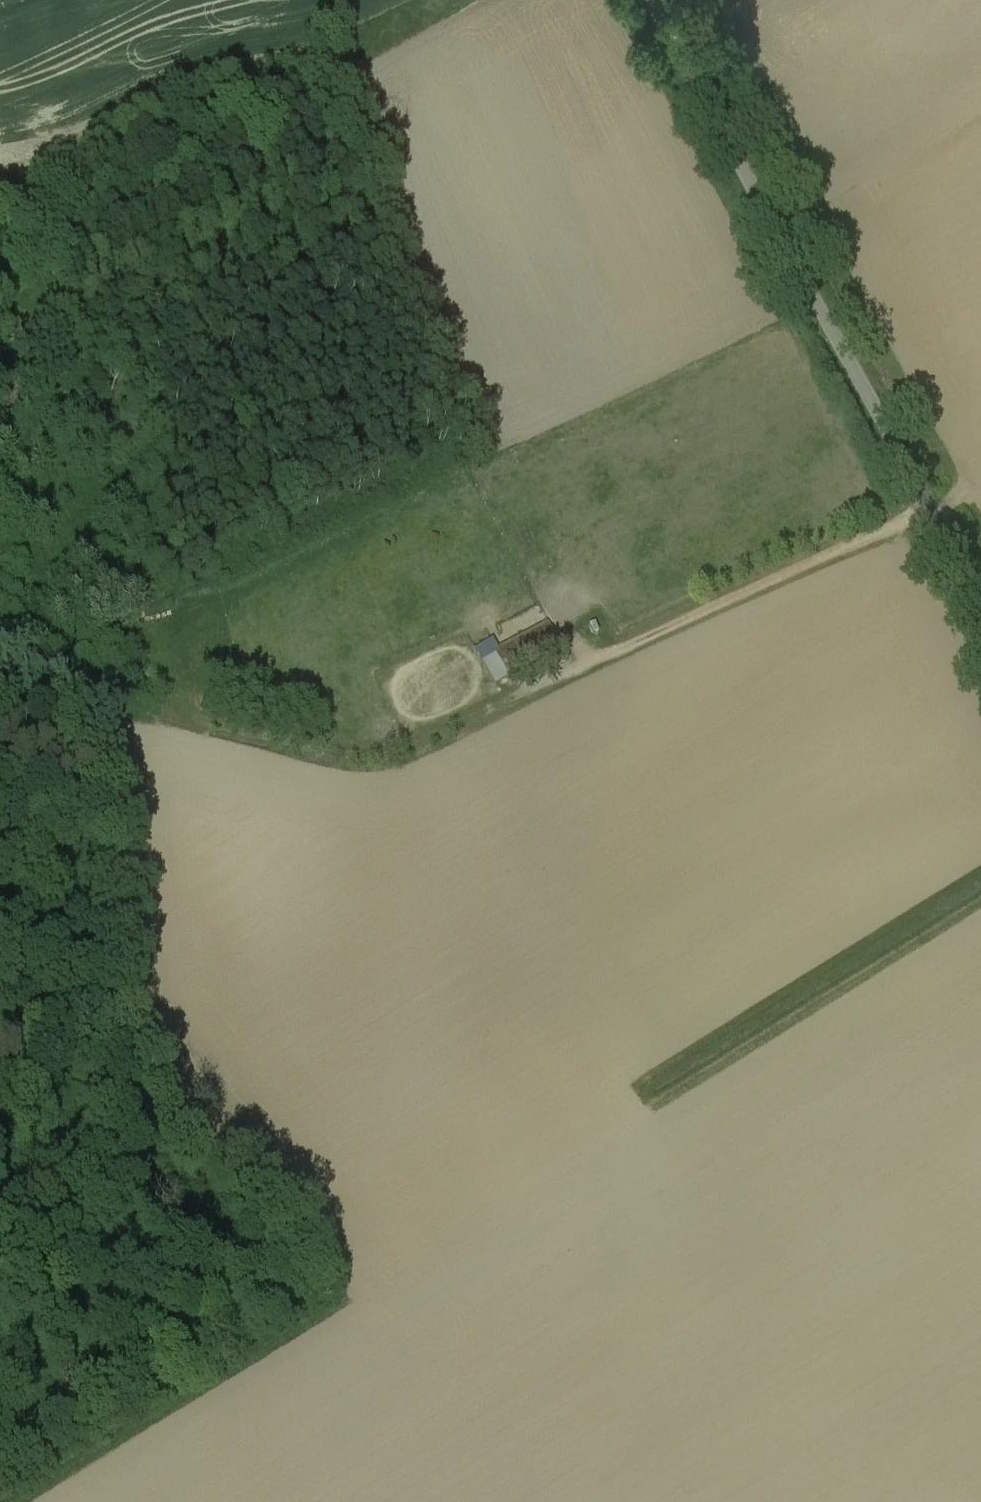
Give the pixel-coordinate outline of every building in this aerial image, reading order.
[(544,620),(495,644),(491,637),(473,646),(491,683),(558,649),(544,620)]
